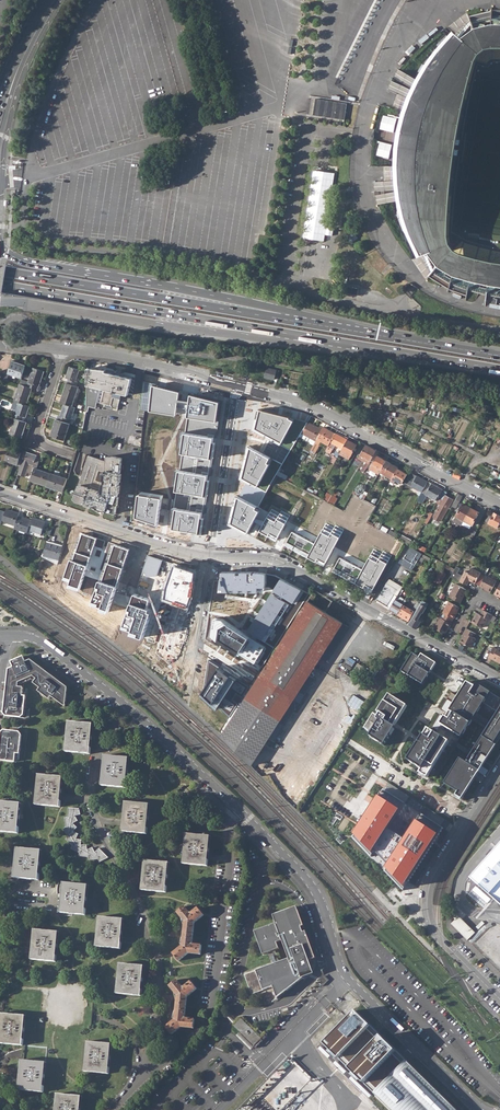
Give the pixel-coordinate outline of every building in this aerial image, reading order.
[(491,11),(485,13),(477,15),(470,17),(468,15),(456,21),(447,27),(454,33),(444,45),(432,59),(424,71),(418,83),(412,95),(406,110),(402,126),(400,139),(399,143),(397,161),(398,186),(400,199),(402,210),(405,220),(408,229),(413,241),(419,256),(413,259),(426,279),(429,277),(435,280),(441,284),(448,288),(447,292),(448,292),(449,288),(466,293),(465,299),(466,300),(469,290),(485,294),(483,305),(485,306),(487,294),(499,297),(499,263),(483,260),(471,257),(462,254),(454,249),(451,247),(449,241),(448,234),(448,216),(451,186),(455,157),(462,119),(470,81),(474,64),(477,56),(482,51),(487,49),(496,48),(499,48),(499,11),(492,11),(492,7),(490,7),(491,11)] [(313,115),(345,120),(347,104),(316,99),(313,115)] [(312,178),(305,227),(326,230),(333,182),(312,178)] [(358,289),(347,287),(346,294),(357,296),(358,289)] [(7,374),(21,378),(25,366),(12,361),(7,374)] [(66,383),(76,387),(78,382),(75,381),(79,370),(69,367),(65,379),(68,379),(66,383)] [(274,378),(277,379),(279,371),(266,368),(264,378),(273,380),(274,378)] [(32,389),(36,390),(38,387),(39,387),(44,372),(33,369),(28,383),(20,380),(19,385),(32,389)] [(128,396),(129,392),(131,384),(131,383),(132,379),(131,379),(132,377),(106,371),(88,369),(86,412),(88,413),(89,408),(96,409),(101,389),(104,390),(101,403),(105,405),(105,407),(117,411),(122,394),(128,396)] [(64,404),(72,407),(78,387),(76,387),(66,383),(60,403),(64,404)] [(19,403),(26,406),(32,389),(19,385),(18,388),(13,402),(19,403)] [(179,408),(190,409),(192,400),(180,398),(181,391),(154,385),(152,410),(178,414),(179,408)] [(192,400),(190,409),(189,415),(219,419),(221,400),(193,393),(192,400)] [(21,421),(22,418),(25,419),(29,407),(26,406),(19,403),(15,415),(13,414),(12,418),(15,419),(21,421)] [(72,407),(64,404),(60,416),(58,416),(57,420),(66,423),(69,424),(75,408),(72,407)] [(269,433),(281,439),(292,420),(293,418),(288,416),(289,414),(260,407),(256,425),(269,433)] [(219,419),(189,415),(187,429),(215,434),(219,419)] [(21,421),(15,419),(9,434),(22,438),(27,423),(21,421)] [(50,437),(64,441),(69,424),(66,423),(57,420),(55,420),(50,437)] [(246,499),(259,505),(300,434),(303,429),(307,423),(292,420),(281,439),(269,433),(263,453),(271,458),(258,484),(251,480),(246,499)] [(303,429),(300,434),(311,440),(315,442),(321,430),(307,423),(303,429)] [(315,442),(314,443),(318,445),(320,442),(328,446),(335,434),(323,427),(321,430),(315,442)] [(187,429),(184,429),(182,443),(181,449),(193,451),(193,454),(199,456),(200,453),(213,455),(216,456),(219,440),(215,439),(215,434),(187,429)] [(332,444),(342,449),(346,440),(347,438),(344,436),(343,438),(335,434),(328,446),(330,448),(332,444)] [(338,455),(348,460),(356,445),(346,440),(342,449),(338,455)] [(320,446),(318,445),(314,443),(313,445),(312,448),(310,450),(315,453),(320,446)] [(263,453),(250,445),(242,475),(251,480),(258,484),(271,458),(263,453)] [(361,470),(364,472),(369,462),(375,451),(365,446),(358,458),(365,462),(361,470)] [(4,461),(17,466),(18,461),(21,462),(25,452),(22,450),(21,452),(8,448),(4,461)] [(178,464),(211,468),(213,455),(200,453),(199,456),(193,454),(193,451),(181,449),(178,464)] [(32,468),(34,468),(36,469),(39,460),(35,459),(36,455),(25,452),(21,462),(17,475),(24,477),(28,464),(33,465),(32,468)] [(372,464),(381,469),(386,461),(387,459),(383,457),(382,459),(377,455),(372,464)] [(116,513),(122,458),(114,456),(107,457),(106,462),(88,456),(74,500),(116,513)] [(328,461),(333,464),(336,459),(331,456),(328,461)] [(379,472),(391,479),(397,469),(396,469),(398,467),(386,461),(381,469),(379,472)] [(210,474),(211,468),(178,464),(175,464),(173,479),(178,480),(177,486),(205,490),(212,490),(214,475),(210,474)] [(381,469),(372,464),(369,468),(378,473),(379,472),(381,469)] [(30,482),(46,487),(51,474),(36,469),(34,468),(30,482)] [(394,481),(401,484),(406,475),(397,469),(391,479),(389,481),(393,484),(394,481)] [(417,494),(419,496),(421,493),(427,483),(410,473),(404,483),(418,491),(417,494)] [(46,487),(62,493),(67,479),(51,474),(46,487)] [(421,493),(434,500),(441,490),(427,482),(427,483),(421,493)] [(205,490),(177,486),(175,507),(202,511),(205,490)] [(324,499),(335,504),(340,491),(335,489),(333,494),(327,492),(324,499)] [(139,491),(136,516),(160,525),(166,495),(139,491)] [(432,518),(437,521),(440,520),(447,508),(447,509),(453,500),(445,495),(446,493),(442,491),(436,502),(437,503),(440,498),(441,499),(432,515),(432,518)] [(246,499),(237,494),(230,522),(245,530),(259,505),(246,499)] [(451,506),(455,508),(461,496),(458,495),(451,506)] [(456,515),(464,520),(464,519),(470,508),(462,504),(456,515)] [(202,511),(175,507),(172,520),(175,521),(174,527),(184,528),(184,531),(189,532),(190,529),(203,532),(205,517),(201,516),(202,511)] [(478,513),(470,508),(464,519),(464,520),(472,524),(478,513)] [(2,523),(15,527),(19,515),(6,510),(5,513),(2,523)] [(271,510),(260,530),(278,539),(290,515),(280,510),(278,514),(271,510)] [(497,528),(499,522),(499,517),(493,513),(491,517),(488,515),(485,521),(497,528)] [(15,530),(28,534),(28,531),(32,522),(19,517),(15,530)] [(32,522),(28,531),(41,536),(45,523),(32,519),(32,522)] [(331,532),(323,528),(316,540),(309,554),(317,558),(320,554),(328,558),(341,533),(333,529),(331,532)] [(473,539),(477,531),(471,528),(467,536),(473,539)] [(316,540),(294,529),(287,543),(309,554),(316,540)] [(97,539),(82,534),(73,559),(71,559),(64,579),(71,581),(69,587),(79,590),(97,539)] [(43,556),(58,561),(59,560),(59,557),(63,546),(47,541),(43,556)] [(422,552),(408,544),(398,562),(413,570),(420,556),(421,554),(422,552)] [(129,550),(111,545),(101,581),(99,580),(92,602),(102,612),(111,614),(129,550)] [(365,569),(341,555),(334,569),(357,582),(365,569)] [(380,561),(372,556),(365,569),(357,582),(374,591),(390,562),(382,557),(380,561)] [(46,559),(32,582),(37,586),(51,562),(46,559)] [(197,571),(173,564),(164,590),(164,600),(189,609),(194,597),(197,571)] [(459,581),(466,585),(469,580),(475,583),(480,573),(471,568),(468,573),(464,571),(459,581)] [(267,573),(222,571),(221,591),(258,592),(258,587),(266,588),(267,573)] [(433,581),(438,584),(444,574),(439,571),(433,581)] [(486,590),(489,592),(495,581),(485,575),(479,585),(486,589),(486,590)] [(308,594),(281,577),(246,633),(269,647),(257,664),(261,667),(308,594)] [(388,579),(386,583),(396,589),(398,585),(388,579)] [(376,600),(389,607),(395,597),(397,595),(399,590),(396,589),(386,583),(376,600)] [(450,597),(460,603),(462,599),(461,598),(466,589),(456,584),(451,593),(452,594),(450,597)] [(308,596),(314,600),(318,593),(312,590),(308,596)] [(152,597),(136,592),(124,628),(132,635),(145,639),(155,609),(149,607),(152,597)] [(403,605),(405,603),(395,597),(389,607),(388,609),(398,615),(403,605)] [(231,745),(251,765),(269,737),(274,741),(348,626),(308,601),(222,734),(231,745)] [(453,618),(454,618),(456,614),(455,613),(459,607),(448,601),(442,612),(445,614),(453,618)] [(423,612),(426,606),(420,603),(417,609),(408,624),(416,628),(421,621),(418,619),(422,612),(423,612)] [(398,615),(408,621),(414,611),(410,609),(411,607),(408,605),(407,607),(403,605),(398,615)] [(471,622),(482,627),(486,619),(489,620),(492,615),(482,610),(480,615),(476,613),(471,622)] [(434,628),(444,633),(448,626),(449,627),(452,623),(451,622),(453,618),(445,614),(443,618),(440,617),(434,628)] [(224,618),(214,617),(211,639),(219,640),(257,666),(257,664),(269,647),(246,633),(224,618)] [(188,628),(166,621),(155,653),(169,664),(175,660),(179,656),(188,628)] [(459,642),(470,648),(475,638),(473,637),(475,634),(465,628),(463,632),(464,633),(459,642)] [(499,662),(499,649),(497,648),(496,649),(492,647),(487,657),(492,659),(492,658),(499,662)] [(422,685),(436,663),(421,654),(419,658),(412,653),(401,671),(422,685)] [(8,712),(8,716),(21,717),(24,715),(26,696),(22,696),(23,688),(18,687),(19,682),(33,676),(37,679),(34,683),(41,688),(38,691),(49,699),(51,696),(61,704),(66,702),(67,687),(30,660),(25,662),(23,656),(11,662),(11,663),(13,667),(8,670),(6,689),(4,711),(8,712)] [(236,679),(208,659),(203,692),(218,704),(236,679)] [(468,683),(441,725),(461,738),(463,739),(492,693),(477,684),(475,687),(468,683)] [(372,718),(363,732),(370,736),(368,740),(382,749),(396,728),(394,727),(407,706),(389,695),(376,716),(378,718),(377,720),(372,718)] [(499,733),(499,703),(479,736),(463,760),(457,756),(441,781),(455,790),(453,794),(459,798),(499,733)] [(66,752),(91,754),(92,738),(93,724),(68,722),(66,752)] [(461,738),(441,725),(436,733),(451,743),(431,774),(436,778),(461,738)] [(451,743),(436,733),(429,729),(409,761),(423,770),(421,773),(428,778),(431,774),(451,743)] [(6,731),(6,735),(2,734),(0,745),(0,749),(0,760),(15,762),(19,760),(22,735),(20,732),(6,731)] [(101,786),(126,789),(129,758),(104,756),(103,769),(101,786)] [(61,792),(63,777),(38,775),(35,805),(60,808),(61,792)] [(188,786),(180,788),(183,800),(191,798),(188,786)] [(350,832),(370,854),(373,849),(388,827),(402,807),(377,790),(350,832)] [(18,834),(21,804),(0,802),(0,832),(18,834)] [(122,832),(147,834),(149,804),(125,802),(123,815),(122,832)] [(65,840),(72,847),(71,850),(80,853),(79,857),(89,858),(89,861),(98,860),(100,863),(108,857),(98,849),(96,851),(95,852),(92,847),(89,849),(87,851),(86,845),(84,845),(81,845),(81,840),(79,840),(75,839),(78,834),(75,833),(73,831),(76,827),(74,825),(72,824),(77,821),(75,818),(74,816),(79,814),(79,812),(78,808),(71,809),(68,809),(68,818),(64,819),(66,828),(63,830),(68,837),(65,840)] [(382,867),(403,890),(430,846),(440,830),(442,827),(418,812),(402,836),(386,861),(382,867)] [(388,827),(373,849),(386,861),(402,836),(388,827)] [(183,864),(208,866),(209,851),(210,836),(186,834),(183,864)] [(15,864),(14,879),(38,881),(41,851),(17,848),(15,864)] [(141,890),(166,893),(169,863),(144,860),(143,874),(141,890)] [(378,876),(372,882),(390,901),(396,895),(378,876)] [(85,915),(88,885),(63,883),(62,897),(60,913),(85,915)] [(309,961),(316,958),(306,931),(305,931),(303,926),(304,926),(297,906),(273,915),(276,924),(255,931),(263,955),(280,949),(277,943),(283,941),(289,959),(245,975),(252,995),(273,987),(277,998),(303,977),(301,972),(311,969),(308,961),(309,961)] [(185,925),(184,934),(193,935),(194,923),(204,915),(198,908),(192,913),(190,913),(184,907),(177,912),(185,922),(185,925)] [(122,933),(123,919),(99,916),(96,946),(120,949),(122,933)] [(451,925),(468,942),(475,934),(458,917),(451,925)] [(55,962),(58,932),(34,929),(33,940),(31,959),(55,962)] [(192,943),(193,935),(184,934),(184,938),(183,946),(173,954),(179,961),(189,953),(200,955),(201,946),(193,945),(192,943)] [(301,972),(303,977),(313,973),(309,961),(308,961),(311,969),(301,972)] [(144,966),(119,964),(116,994),(141,996),(142,981),(144,966)] [(318,981),(318,982),(323,976),(328,981),(322,986),(323,986),(329,980),(324,975),(318,981)] [(323,976),(318,982),(322,986),(328,981),(323,976)] [(177,999),(177,1007),(186,1009),(187,997),(197,989),(191,982),(184,987),(183,987),(177,981),(170,986),(178,996),(177,999)] [(185,1017),(186,1009),(177,1007),(176,1012),(175,1020),(166,1027),(172,1034),(181,1027),(193,1028),(194,1020),(186,1019),(185,1017)] [(23,1045),(25,1015),(1,1013),(0,1019),(0,1043),(23,1045)] [(242,1019),(234,1026),(255,1046),(262,1039),(242,1019)] [(387,1109),(453,1109),(411,1068),(397,1083),(338,1024),(319,1042),(387,1109)] [(87,1041),(84,1071),(108,1073),(110,1058),(111,1043),(87,1041)] [(19,1083),(18,1090),(43,1092),(46,1062),(21,1060),(20,1071),(19,1083)] [(55,1109),(80,1109),(81,1096),(57,1094),(55,1109)]
